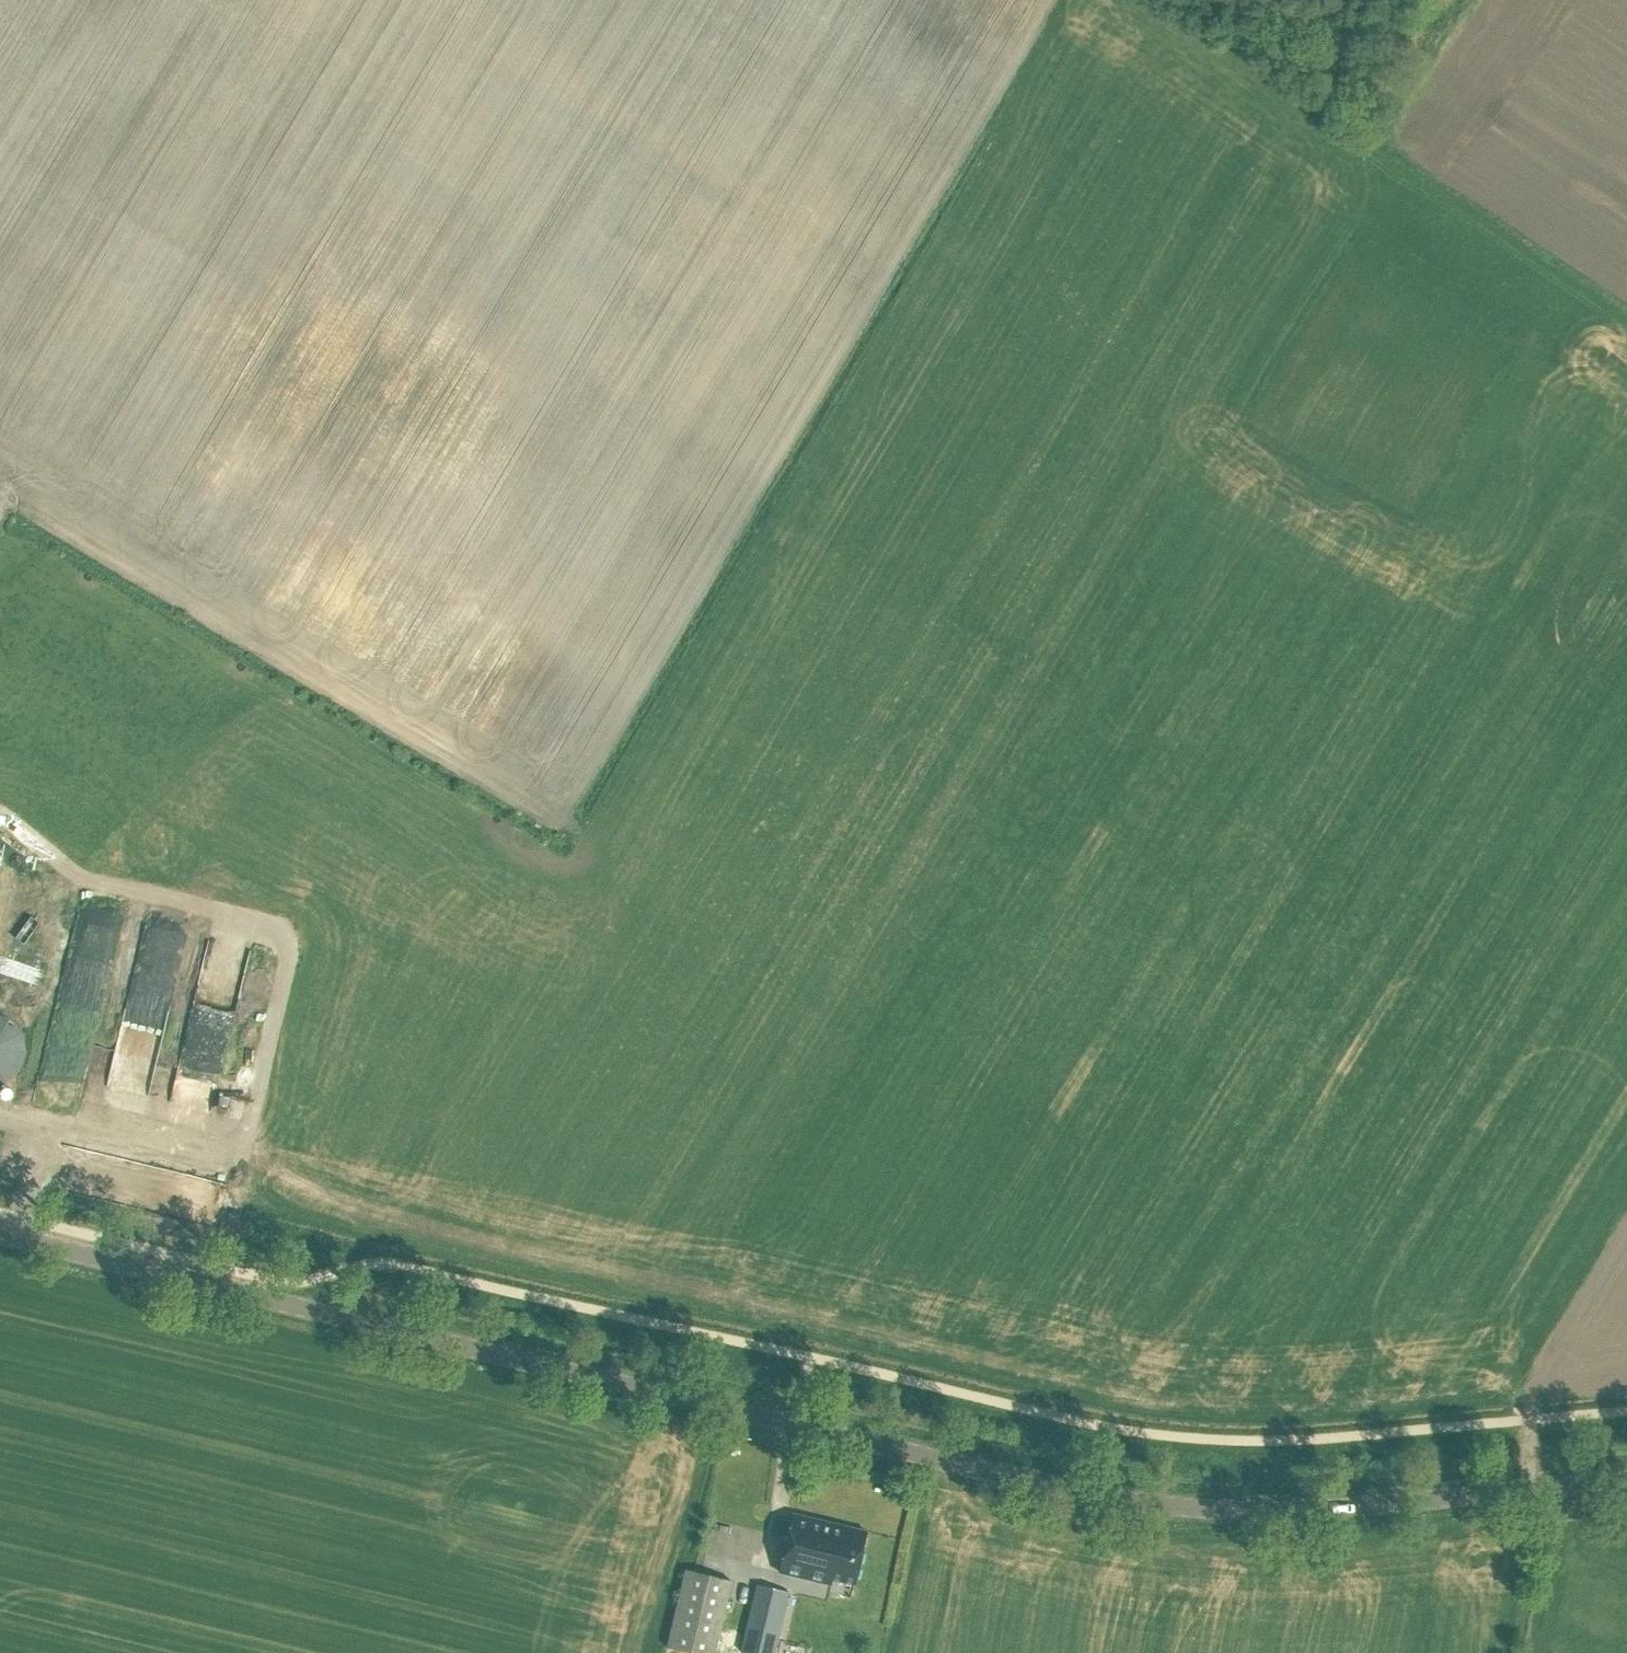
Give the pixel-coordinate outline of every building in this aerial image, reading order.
[(6,1083),(21,1070),(27,1053),(23,1033),(10,1018),(0,1015),(0,1084),(6,1083)] [(230,1128),(238,1100),(130,1072),(123,1100),(230,1128)] [(867,1532),(792,1515),(778,1572),(827,1584),(828,1578),(855,1584),(867,1532)] [(732,1581),(685,1570),(666,1647),(693,1652),(714,1652),(732,1581)] [(789,1592),(756,1584),(740,1651),(749,1652),(774,1652),(789,1592)]
